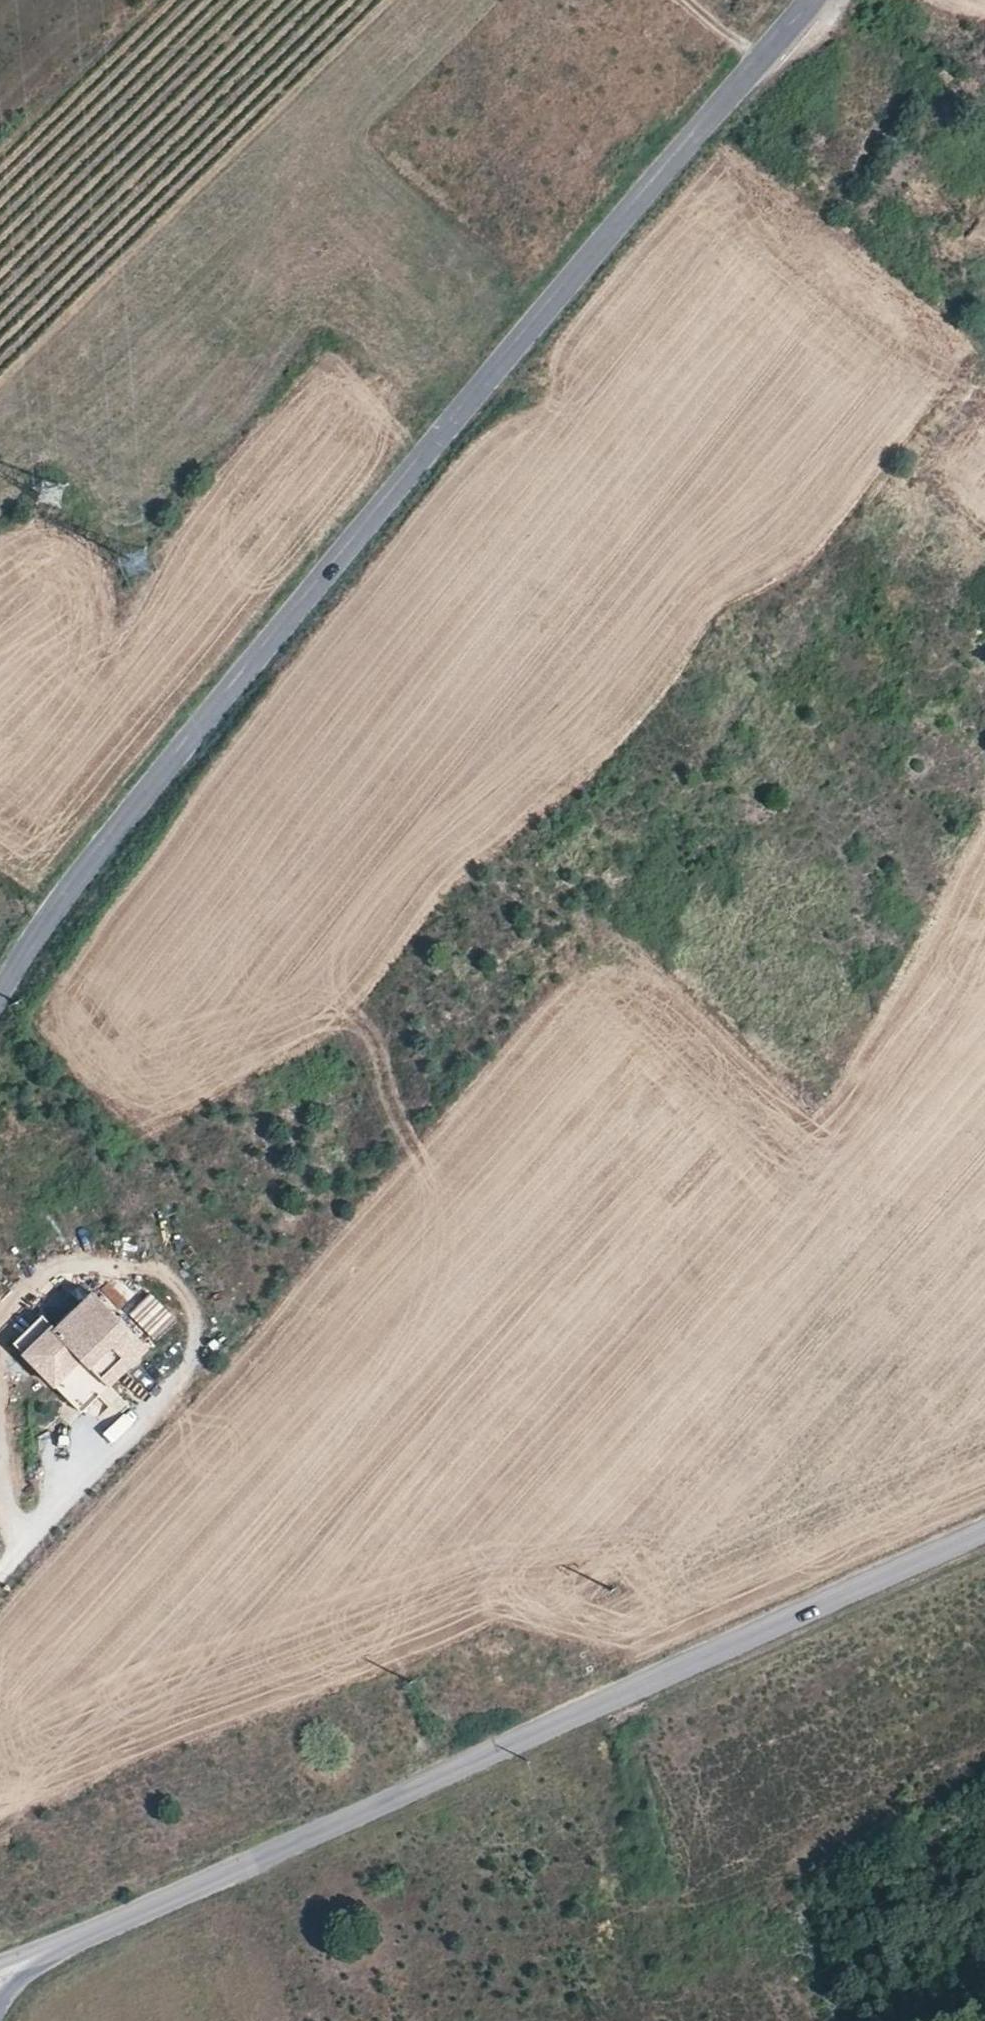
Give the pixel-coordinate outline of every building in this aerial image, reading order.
[(153,1293),(129,1316),(152,1341),(177,1318),(153,1293)] [(59,1330),(30,1358),(86,1416),(152,1353),(99,1298),(62,1334),(59,1330)]
